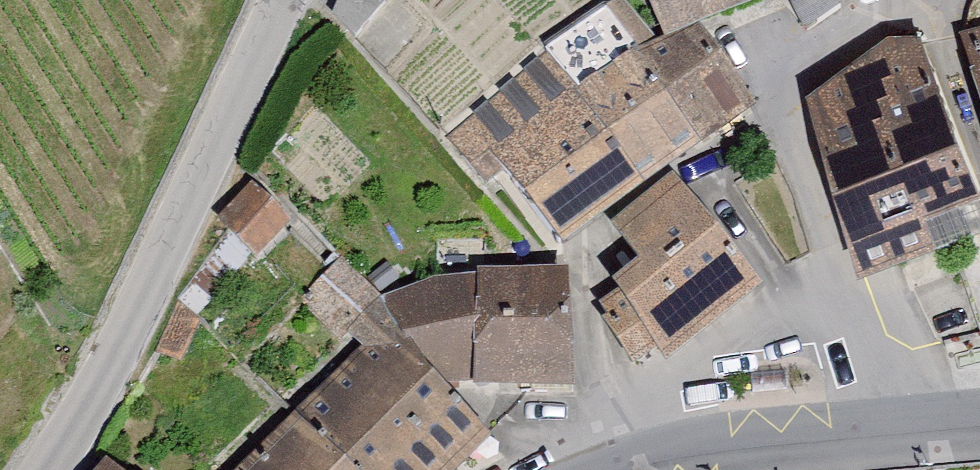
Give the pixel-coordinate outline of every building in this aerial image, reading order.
[(442,124),(544,262),(737,112),(688,35),(768,0),(598,0),(442,124)] [(944,25),(979,137),(979,13),(944,25)] [(900,21),(796,88),(855,276),(968,221),(900,21)] [(274,225),(233,183),(200,216),(241,258),(274,225)] [(743,290),(667,186),(605,229),(620,269),(598,284),(657,368),(743,290)] [(433,273),(373,289),(425,383),(560,394),(561,276),(433,273)] [(229,469),(430,469),(461,437),(355,337),(229,469)]
